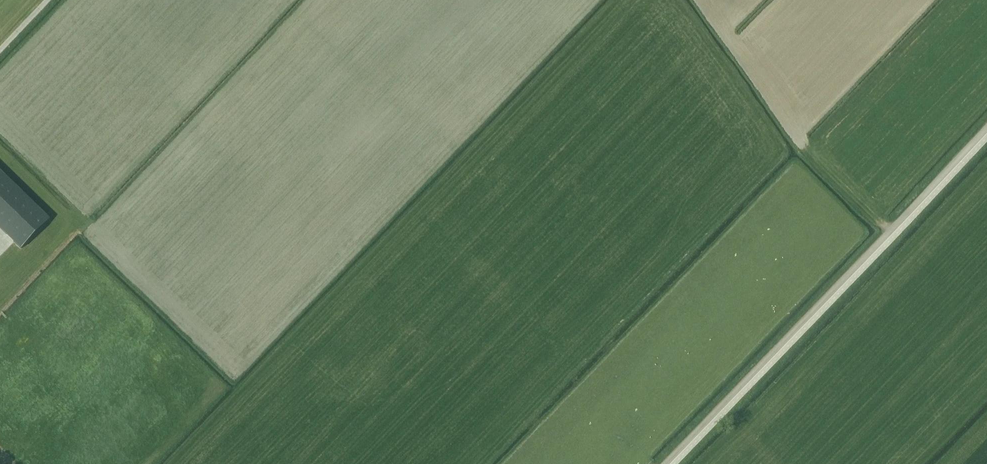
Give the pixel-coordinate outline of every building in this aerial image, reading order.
[(21,249),(50,219),(0,171),(0,228),(21,249)]
